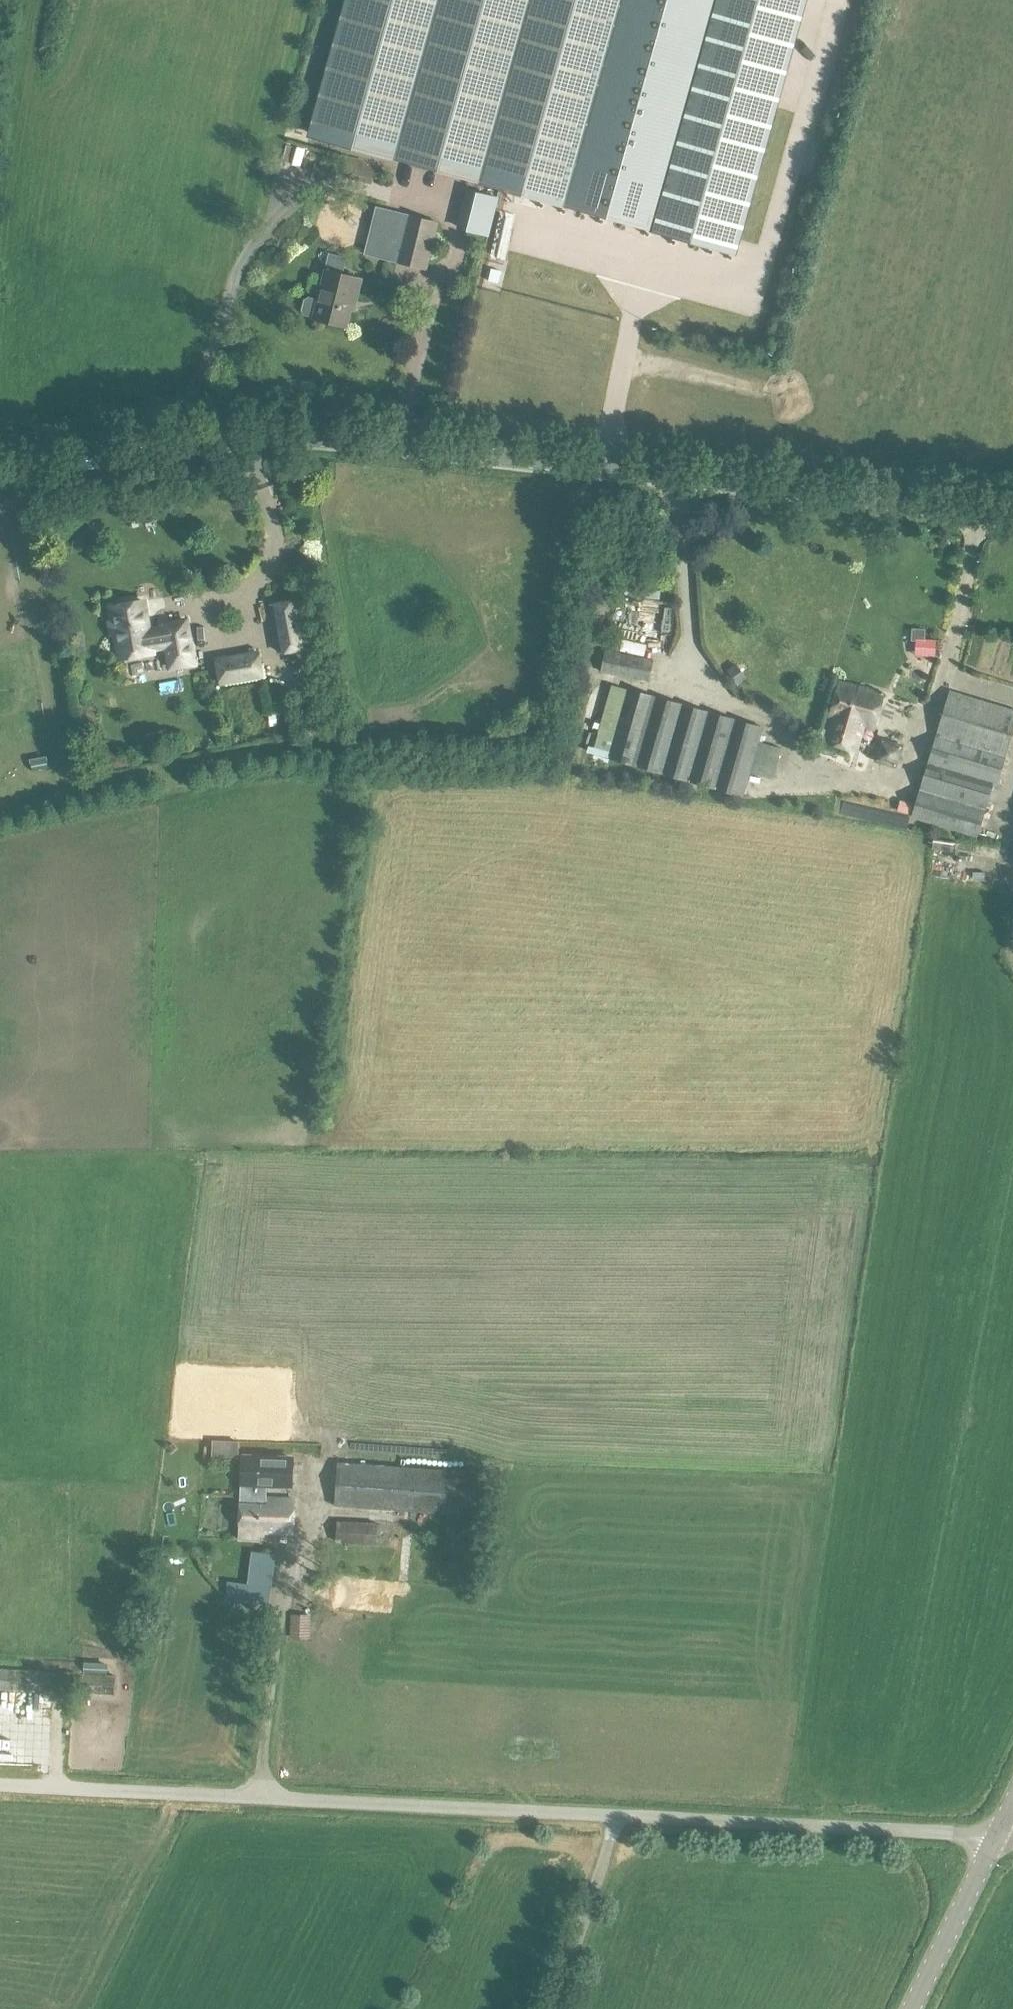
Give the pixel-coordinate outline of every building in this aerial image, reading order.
[(311,133),(651,228),(714,0),(348,0),(311,133)] [(651,228),(736,251),(805,0),(714,0),(651,228)] [(345,149),(323,149),(323,170),(344,171),(345,149)] [(377,206),(365,255),(395,262),(396,262),(403,230),(407,214),(377,206)] [(407,214),(403,230),(396,262),(395,262),(428,270),(440,222),(407,214)] [(460,216),(457,228),(489,236),(492,224),(460,216)] [(326,270),(319,299),(309,296),(304,299),(301,310),(304,315),(314,318),(314,319),(347,328),(352,310),(354,310),(362,279),(342,274),(346,256),(325,251),(321,268),(326,270)] [(195,663),(187,620),(164,624),(165,630),(151,633),(145,601),(136,603),(135,599),(119,602),(120,606),(112,607),(114,619),(110,620),(113,636),(117,635),(121,658),(154,652),(154,649),(168,646),(171,667),(195,663)] [(272,605),(280,652),(307,647),(299,600),(272,605)] [(930,633),(910,641),(917,658),(937,649),(930,633)] [(605,650),(604,654),(600,672),(650,683),(655,661),(605,650)] [(219,659),(223,683),(262,676),(258,652),(219,659)] [(967,676),(962,686),(993,699),(997,689),(967,676)] [(884,694),(841,682),(831,717),(833,717),(826,740),(857,750),(864,726),(874,729),(884,694)] [(744,797),(764,726),(630,687),(609,758),(744,797)] [(950,690),(912,818),(978,838),(994,785),(998,786),(1012,738),(1012,709),(950,690)] [(284,696),(270,699),(272,709),(286,706),(284,696)] [(269,718),(275,731),(288,725),(282,712),(269,718)] [(882,738),(874,762),(897,769),(905,745),(882,738)] [(911,814),(914,803),(901,800),(898,811),(911,814)] [(209,1443),(209,1456),(229,1457),(230,1443),(209,1443)] [(243,1456),(242,1498),(255,1498),(256,1483),(292,1484),(293,1458),(243,1456)] [(338,1462),(335,1506),(484,1516),(487,1472),(338,1462)] [(296,1500),(255,1498),(242,1498),(240,1540),(260,1540),(260,1533),(294,1535),(296,1500)] [(337,1520),(336,1542),(377,1545),(378,1522),(337,1520)] [(248,1604),(256,1606),(267,1607),(274,1558),(254,1555),(248,1604)] [(291,1614),(291,1638),(311,1638),(311,1615),(291,1614)] [(62,1695),(64,1674),(0,1670),(0,1691),(62,1695)] [(116,1678),(75,1675),(74,1695),(115,1698),(116,1678)]
